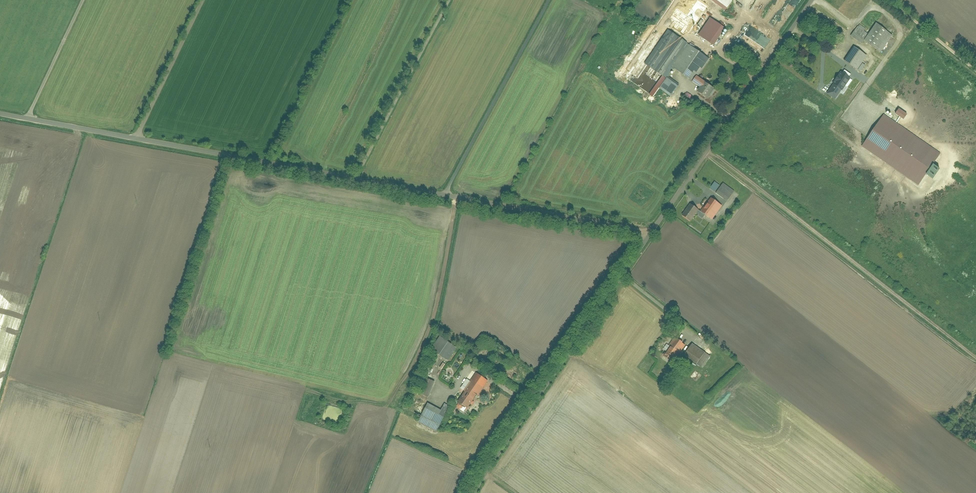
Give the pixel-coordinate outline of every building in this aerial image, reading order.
[(695,92),(702,98),(708,88),(693,77),(705,60),(677,41),(683,32),(684,33),(694,19),(682,11),(667,32),(666,31),(643,65),(663,79),(670,69),(698,88),(695,92)] [(893,35),(876,23),(869,33),(859,25),(851,36),(861,43),(864,39),(881,51),(893,35)] [(855,49),(845,61),(856,70),(866,57),(855,49)] [(848,78),(851,75),(844,70),(843,73),(841,72),(833,84),(834,85),(828,93),(835,98),(839,92),(843,94),(848,88),(845,86),(850,79),(848,78)] [(666,80),(660,89),(670,96),(677,87),(666,80)] [(715,183),(710,190),(715,194),(720,186),(715,183)] [(734,192),(723,184),(716,194),(727,202),(734,192)] [(711,199),(701,213),(705,216),(712,221),(722,207),(711,199)] [(691,205),(682,217),(689,223),(696,214),(703,219),(705,216),(701,213),(691,205)] [(457,349),(440,338),(431,351),(448,362),(457,349)] [(676,339),(664,357),(673,363),(685,345),(676,339)] [(696,364),(703,369),(711,357),(693,344),(688,352),(699,360),(696,364)] [(477,375),(455,407),(466,414),(488,382),(477,375)] [(417,394),(429,398),(435,383),(424,378),(417,394)] [(419,423),(436,433),(449,408),(444,405),(441,411),(428,404),(428,405),(415,399),(409,411),(422,417),(419,423)]
